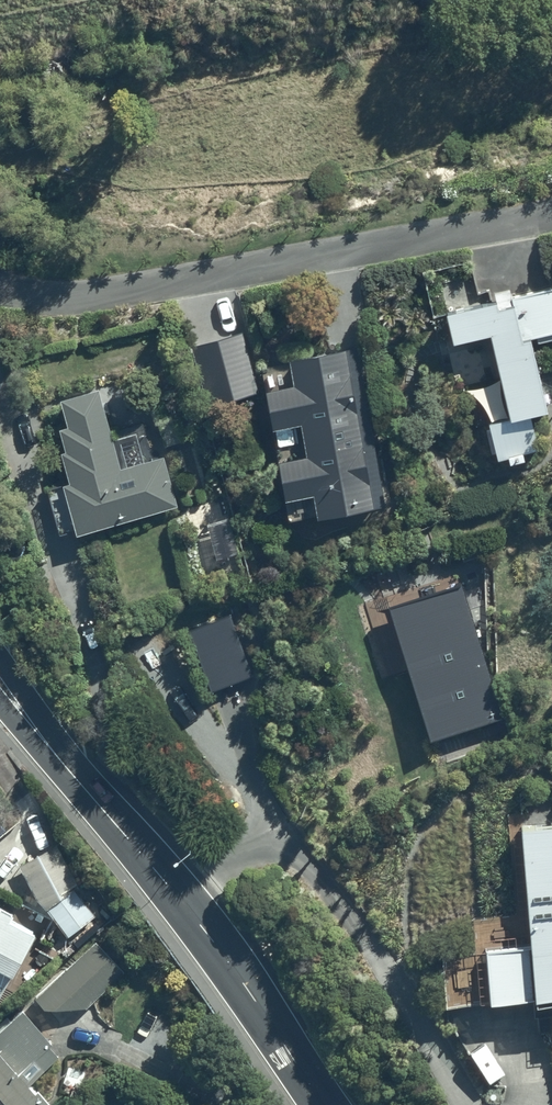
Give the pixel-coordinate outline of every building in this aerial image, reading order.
[(524,414),(542,409),(551,407),(551,384),(540,333),(551,330),(551,284),(458,306),(466,338),(503,328),(524,414)] [(194,346),(209,403),(258,390),(243,334),(194,346)] [(382,501),(353,348),(261,365),(290,519),(382,501)] [(108,387),(71,398),(78,423),(73,425),(79,446),(72,448),(81,479),(75,481),(88,528),(183,502),(169,453),(129,464),(108,387)] [(551,447),(542,409),(524,414),(497,420),(506,458),(551,447)] [(500,713),(458,584),(388,606),(430,735),(500,713)] [(230,613),(190,627),(212,689),(252,675),(230,613)] [(447,1003),(537,995),(539,1022),(551,1021),(551,798),(513,801),(522,905),(473,909),(475,942),(442,945),(447,1003)] [(54,840),(20,862),(54,915),(40,939),(53,947),(59,942),(70,954),(88,939),(83,933),(100,920),(75,885),(88,877),(75,859),(69,864),(54,840)] [(10,972),(16,975),(38,931),(10,917),(13,911),(0,904),(0,992),(10,972)] [(97,940),(40,995),(52,1006),(95,1007),(127,971),(97,940)] [(15,998),(0,1010),(0,1036),(0,1037),(0,1104),(34,1104),(51,1090),(29,1065),(55,1043),(15,998)]
